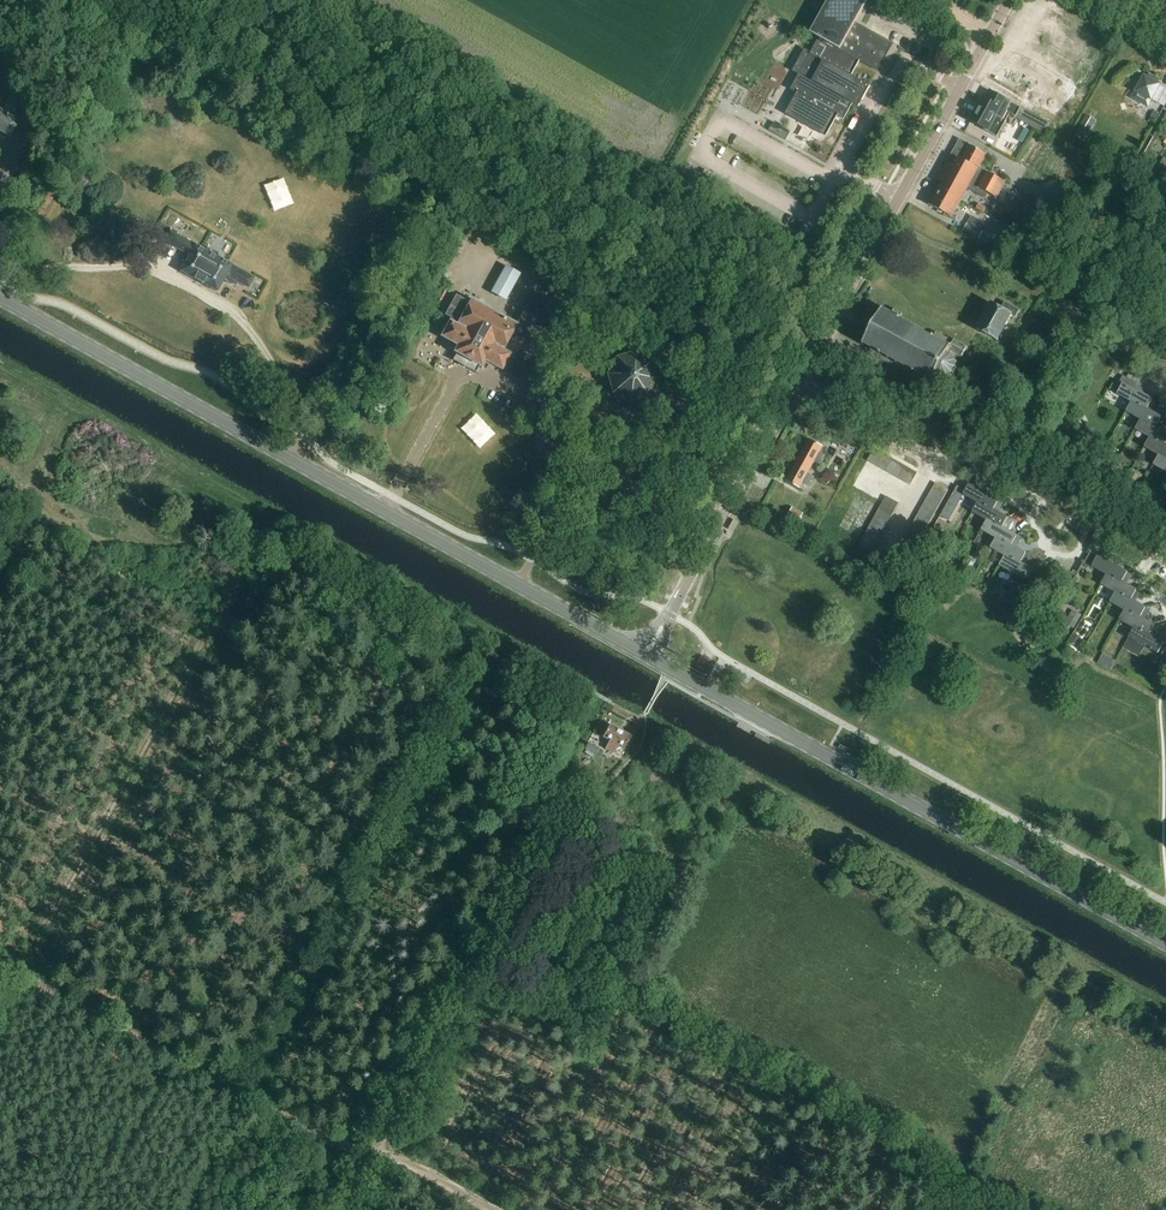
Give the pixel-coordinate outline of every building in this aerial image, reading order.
[(840,50),(859,60),(877,70),(892,44),(855,23),(868,0),(829,0),(811,33),(816,36),(840,50)] [(793,90),(782,111),(786,114),(823,134),(835,114),(837,115),(841,117),(850,102),(858,106),(867,85),(850,76),(859,60),(840,50),(816,36),(807,52),(803,49),(792,69),(796,71),(787,87),(793,90)] [(0,62),(0,104),(6,92),(0,89),(12,68),(0,62)] [(1161,79),(1149,73),(1147,78),(1145,77),(1138,74),(1131,87),(1137,91),(1133,98),(1148,106),(1152,99),(1158,103),(1165,89),(1159,85),(1160,85),(1158,84),(1161,79)] [(10,137),(19,120),(21,117),(14,113),(25,94),(15,89),(3,110),(0,108),(0,131),(10,137)] [(1016,117),(1021,108),(990,91),(986,99),(983,98),(971,121),(984,129),(984,130),(998,137),(1010,114),(1016,117)] [(1086,115),(1074,136),(1085,142),(1096,121),(1086,115)] [(772,122),(768,130),(784,139),(789,131),(780,126),(772,122)] [(1005,182),(979,168),(987,155),(959,139),(937,180),(939,181),(943,183),(930,205),(952,217),(956,219),(958,216),(954,214),(968,189),(984,197),(986,192),(997,198),(1005,182)] [(1162,157),(1158,166),(1165,170),(1165,159),(1162,157)] [(983,213),(986,207),(978,203),(975,209),(983,213)] [(966,233),(970,224),(963,220),(958,229),(966,233)] [(966,233),(975,238),(979,229),(970,224),(966,233)] [(180,272),(218,292),(224,280),(226,281),(227,284),(230,285),(233,285),(236,286),(237,283),(249,288),(254,277),(219,259),(218,253),(213,251),(208,253),(177,236),(179,232),(171,228),(164,241),(186,253),(182,261),(185,263),(180,272)] [(506,266),(492,292),(505,301),(520,274),(506,266)] [(443,302),(448,293),(441,289),(436,299),(443,302)] [(535,291),(527,306),(517,325),(472,300),(470,303),(457,295),(446,315),(453,319),(451,321),(442,337),(458,346),(455,352),(456,353),(452,360),(476,374),(480,366),(482,367),(485,361),(502,370),(510,355),(513,357),(519,347),(536,356),(549,332),(551,333),(564,308),(535,291)] [(1016,317),(1019,311),(1005,303),(1002,309),(992,303),(977,329),(998,341),(1012,315),(1016,317)] [(917,326),(916,327),(909,323),(910,322),(909,321),(908,323),(901,319),(901,317),(902,314),(894,309),(892,312),(891,313),(884,309),(884,308),(883,307),(882,309),(881,308),(880,309),(881,310),(864,342),(862,342),(862,343),(863,344),(862,345),(863,346),(864,344),(871,348),(871,350),(870,353),(878,358),(880,355),(881,354),(888,358),(888,359),(889,360),(889,358),(897,362),(896,364),(897,364),(898,363),(905,367),(904,368),(906,369),(906,368),(914,372),(913,373),(912,377),(920,381),(922,378),(923,377),(930,381),(930,382),(931,383),(932,381),(933,382),(934,381),(933,380),(936,375),(940,377),(940,379),(941,379),(941,378),(947,378),(947,379),(948,379),(948,377),(952,374),(953,375),(954,375),(953,374),(956,369),(957,369),(957,368),(956,368),(956,363),(958,362),(957,361),(956,362),(953,357),(954,356),(953,355),(955,352),(962,357),(967,347),(954,340),(953,342),(936,332),(934,336),(934,335),(933,337),(926,333),(927,331),(925,331),(925,332),(917,328),(918,327),(917,326)] [(596,343),(602,333),(595,329),(590,340),(596,343)] [(657,381),(658,380),(657,380),(652,363),(653,363),(652,361),(651,362),(636,353),(634,353),(617,358),(616,359),(608,375),(607,374),(607,376),(608,376),(613,393),(612,393),(613,394),(614,394),(629,403),(631,403),(647,398),(648,398),(649,397),(657,381)] [(1143,394),(1145,389),(1136,384),(1137,383),(1123,376),(1120,381),(1119,381),(1113,391),(1132,401),(1147,410),(1152,400),(1143,394)] [(1126,411),(1141,419),(1156,427),(1162,417),(1151,412),(1157,402),(1153,399),(1152,400),(1147,410),(1132,401),(1126,411)] [(1165,443),(1165,433),(1161,430),(1165,421),(1165,420),(1162,417),(1156,427),(1141,419),(1136,429),(1150,437),(1165,445),(1165,443)] [(1165,445),(1150,437),(1145,446),(1159,455),(1165,458),(1165,443),(1165,445)] [(810,439),(787,481),(800,488),(803,482),(809,485),(814,477),(808,474),(815,461),(821,464),(825,456),(819,453),(823,446),(810,439)] [(874,464),(881,452),(875,448),(867,461),(874,464)] [(1117,454),(1109,450),(1102,462),(1111,466),(1117,454)] [(880,468),(887,455),(881,452),(874,464),(880,468)] [(886,471),(893,459),(887,455),(880,468),(886,471)] [(1159,455),(1154,464),(1165,471),(1165,458),(1159,455)] [(892,475),(899,462),(893,459),(886,471),(892,475)] [(898,478),(905,466),(899,462),(892,475),(898,478)] [(904,482),(911,469),(905,466),(898,478),(904,482)] [(911,469),(904,482),(910,485),(918,473),(911,469)] [(1138,475),(1132,472),(1126,482),(1132,486),(1138,475)] [(932,489),(945,496),(948,490),(936,483),(932,489)] [(993,510),(999,500),(969,484),(966,490),(959,487),(952,498),(950,496),(945,506),(946,507),(948,503),(956,507),(963,494),(978,502),(993,510)] [(941,502),(945,496),(932,489),(929,495),(941,502)] [(938,508),(941,502),(929,495),(925,501),(938,508)] [(883,502),(895,509),(899,503),(886,496),(883,502)] [(973,512),(987,520),(1002,528),(1008,518),(998,513),(1003,503),(999,500),(993,510),(978,502),(973,512)] [(934,514),(938,508),(925,501),(922,507),(934,514)] [(892,516),(895,509),(883,502),(879,509),(892,516)] [(802,513),(792,507),(787,516),(797,522),(802,513)] [(931,521),(934,514),(922,507),(918,514),(931,521)] [(888,522),(892,516),(879,509),(876,515),(888,522)] [(928,527),(931,521),(918,514),(915,520),(928,527)] [(885,528),(888,522),(876,515),(872,521),(885,528)] [(986,545),(991,547),(996,537),(1011,546),(1017,536),(1007,530),(1012,520),(1008,518),(1002,528),(987,520),(982,530),(991,535),(986,545)] [(924,533),(928,527),(915,520),(912,526),(924,533)] [(882,534),(885,528),(872,521),(869,527),(882,534)] [(921,539),(924,533),(912,526),(908,532),(921,539)] [(878,540),(882,534),(869,527),(866,533),(878,540)] [(917,545),(921,539),(908,532),(905,538),(917,545)] [(875,546),(878,540),(866,533),(862,539),(875,546)] [(996,537),(991,547),(1005,555),(1020,564),(1026,554),(1016,548),(1021,538),(1017,536),(1011,546),(996,537)] [(914,551),(917,545),(905,538),(901,544),(914,551)] [(871,552),(875,546),(862,539),(859,545),(871,552)] [(1030,556),(1026,554),(1020,564),(1005,555),(1000,565),(1029,582),(1035,571),(1024,566),(1030,556)] [(973,560),(967,556),(956,574),(962,578),(973,560)] [(1122,582),(1127,572),(1098,556),(1092,566),(1107,574),(1122,582)] [(956,574),(960,567),(952,562),(947,570),(956,574)] [(1131,600),(1136,590),(1126,584),(1132,574),(1127,572),(1122,582),(1107,574),(1101,584),(1116,592),(1131,600)] [(1140,618),(1146,608),(1136,602),(1141,593),(1136,590),(1131,600),(1116,592),(1110,602),(1125,610),(1140,618)] [(1149,636),(1155,626),(1145,620),(1150,610),(1146,608),(1140,618),(1125,610),(1119,619),(1134,627),(1149,636)] [(1071,610),(1063,622),(1072,628),(1080,615),(1071,610)] [(1149,636),(1134,627),(1128,637),(1158,653),(1164,643),(1155,639),(1161,629),(1159,628),(1155,626),(1149,636)] [(1082,637),(1075,633),(1070,642),(1077,646),(1082,637)] [(624,750),(631,737),(610,725),(603,739),(609,742),(605,749),(614,754),(617,747),(624,750)] [(771,742),(772,741),(757,734),(756,737),(770,745),(771,742)] [(596,756),(599,749),(588,743),(585,750),(596,756)]
